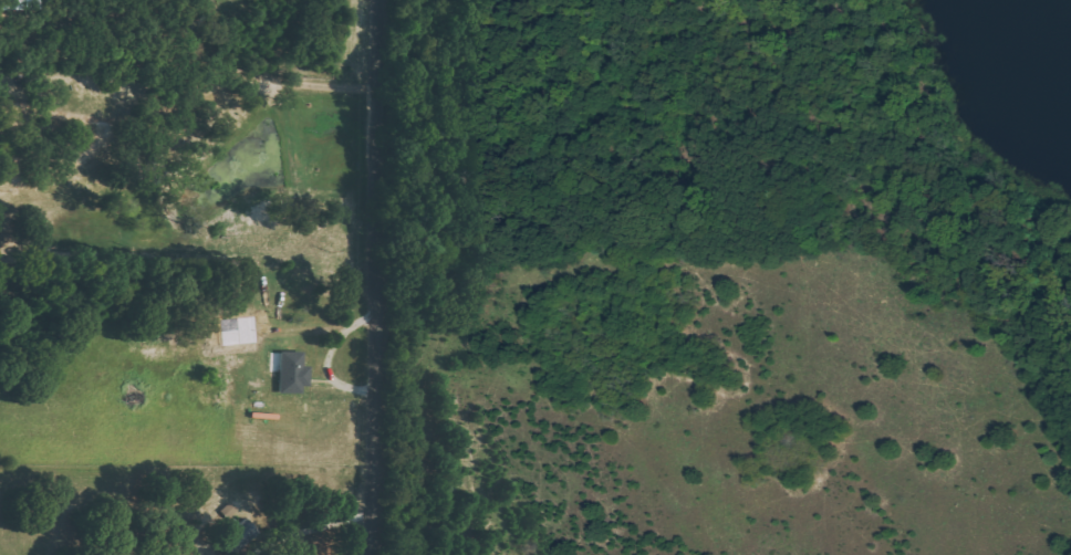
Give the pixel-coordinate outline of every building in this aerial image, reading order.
[(310,386),(311,366),(304,366),(304,352),(281,351),(280,393),(303,393),(303,386),(310,386)]
